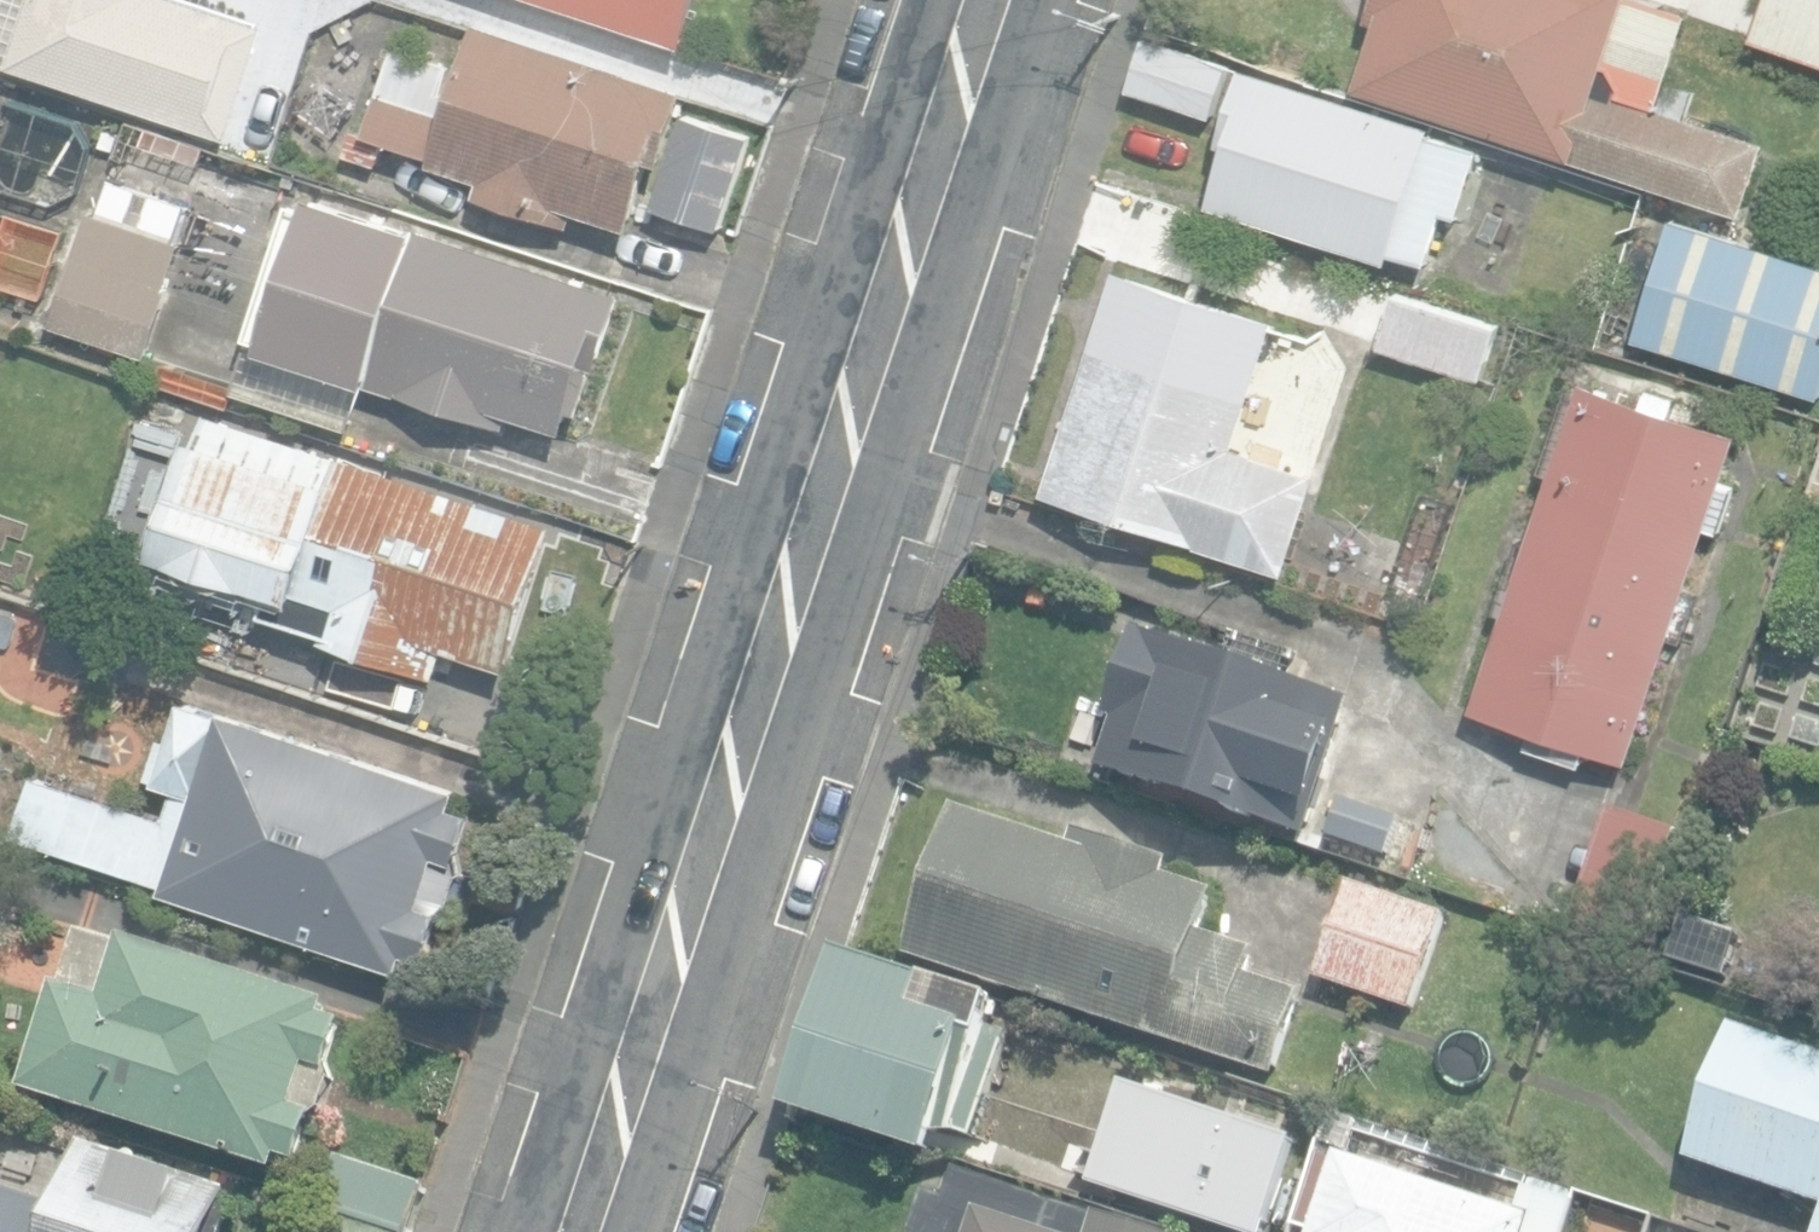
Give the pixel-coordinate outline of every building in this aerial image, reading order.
[(234,138),(272,26),(195,0),(0,0),(0,59),(234,138)] [(687,44),(701,0),(550,0),(687,44)] [(1359,89),(1737,208),(1758,139),(1617,94),(1624,73),(1607,68),(1628,0),(1368,0),(1363,14),(1381,20),(1359,89)] [(1818,62),(1818,0),(1764,0),(1751,40),(1818,62)] [(575,210),(635,229),(656,162),(665,165),(689,90),(480,23),(457,96),(442,92),(451,65),(397,48),(370,134),(435,155),(432,164),(483,180),(478,196),(570,225),(575,210)] [(1129,89),(1213,116),(1229,66),(1145,39),(1129,89)] [(1393,254),(1428,265),(1444,213),(1457,217),(1479,148),(1431,133),(1433,128),(1244,68),(1220,143),(1230,146),(1211,204),(1391,261),(1393,254)] [(176,239),(187,206),(112,180),(100,214),(90,211),(51,325),(148,358),(171,289),(167,287),(182,241),(176,239)] [(599,377),(627,293),(315,189),(263,345),(505,425),(508,415),(561,433),(582,371),(599,377)] [(1668,221),(1629,338),(1817,399),(1818,393),(1818,270),(1668,221)] [(1381,346),(1482,379),(1500,325),(1398,292),(1381,346)] [(1046,493),(1287,573),(1319,476),(1235,448),(1257,381),(1100,329),(1046,493)] [(249,351),(236,393),(354,429),(367,386),(249,351)] [(1473,713),(1630,764),(1672,637),(1685,641),(1700,593),(1687,589),(1739,431),(1582,380),(1529,543),(1519,540),(1495,612),(1504,615),(1473,713)] [(327,642),(438,678),(449,650),(512,670),(557,524),(209,411),(161,557),(192,564),(197,575),(234,587),(245,579),(277,589),(271,614),(328,635),(327,642)] [(1099,767),(1310,838),(1355,702),(1354,702),(1289,680),(1220,657),(1136,629),(1106,719),(1114,721),(1099,767)] [(116,693),(176,711),(195,648),(136,630),(116,693)] [(168,889),(405,968),(411,951),(429,957),(478,809),(458,802),(463,788),(188,696),(173,740),(165,737),(152,775),(161,778),(160,782),(176,787),(166,818),(37,775),(17,834),(169,884),(168,889)] [(1328,835),(1390,854),(1401,818),(1340,798),(1328,835)] [(909,957),(1279,1076),(1305,995),(1250,977),(1259,951),(1207,935),(1220,893),(1167,876),(1172,860),(1073,828),(1068,843),(957,807),(909,957)] [(1572,918),(1637,940),(1675,829),(1610,807),(1572,918)] [(1318,977),(1411,1011),(1423,977),(1446,913),(1353,880),(1318,977)] [(1700,958),(1731,968),(1743,928),(1712,919),(1700,958)] [(25,1088),(279,1171),(284,1157),(304,1164),(320,1113),(327,1109),(335,1077),(333,1073),(349,1022),(329,1015),(333,1003),(251,977),(127,936),(125,945),(82,931),(64,986),(59,984),(25,1088)] [(789,1113),(936,1161),(946,1131),(976,1140),(991,1094),(1010,1034),(992,1029),(1000,1003),(842,952),(789,1113)] [(1732,1025),(1687,1157),(1818,1202),(1818,1054),(1732,1025)] [(1240,1110),(1304,1131),(1315,1104),(1249,1082),(1240,1110)] [(976,1140),(1090,1178),(1105,1131),(991,1094),(976,1140)] [(234,1190),(85,1140),(63,1205),(0,1184),(0,1231),(221,1231),(234,1190)] [(1575,1199),(1540,1188),(1531,1217),(1334,1155),(1310,1231),(1564,1231),(1575,1199)] [(404,1231),(410,1231),(425,1184),(339,1156),(323,1206),(404,1231)] [(961,1169),(951,1198),(930,1191),(915,1231),(1146,1231),(961,1169)] [(323,1208),(316,1231),(397,1231),(323,1208)]
